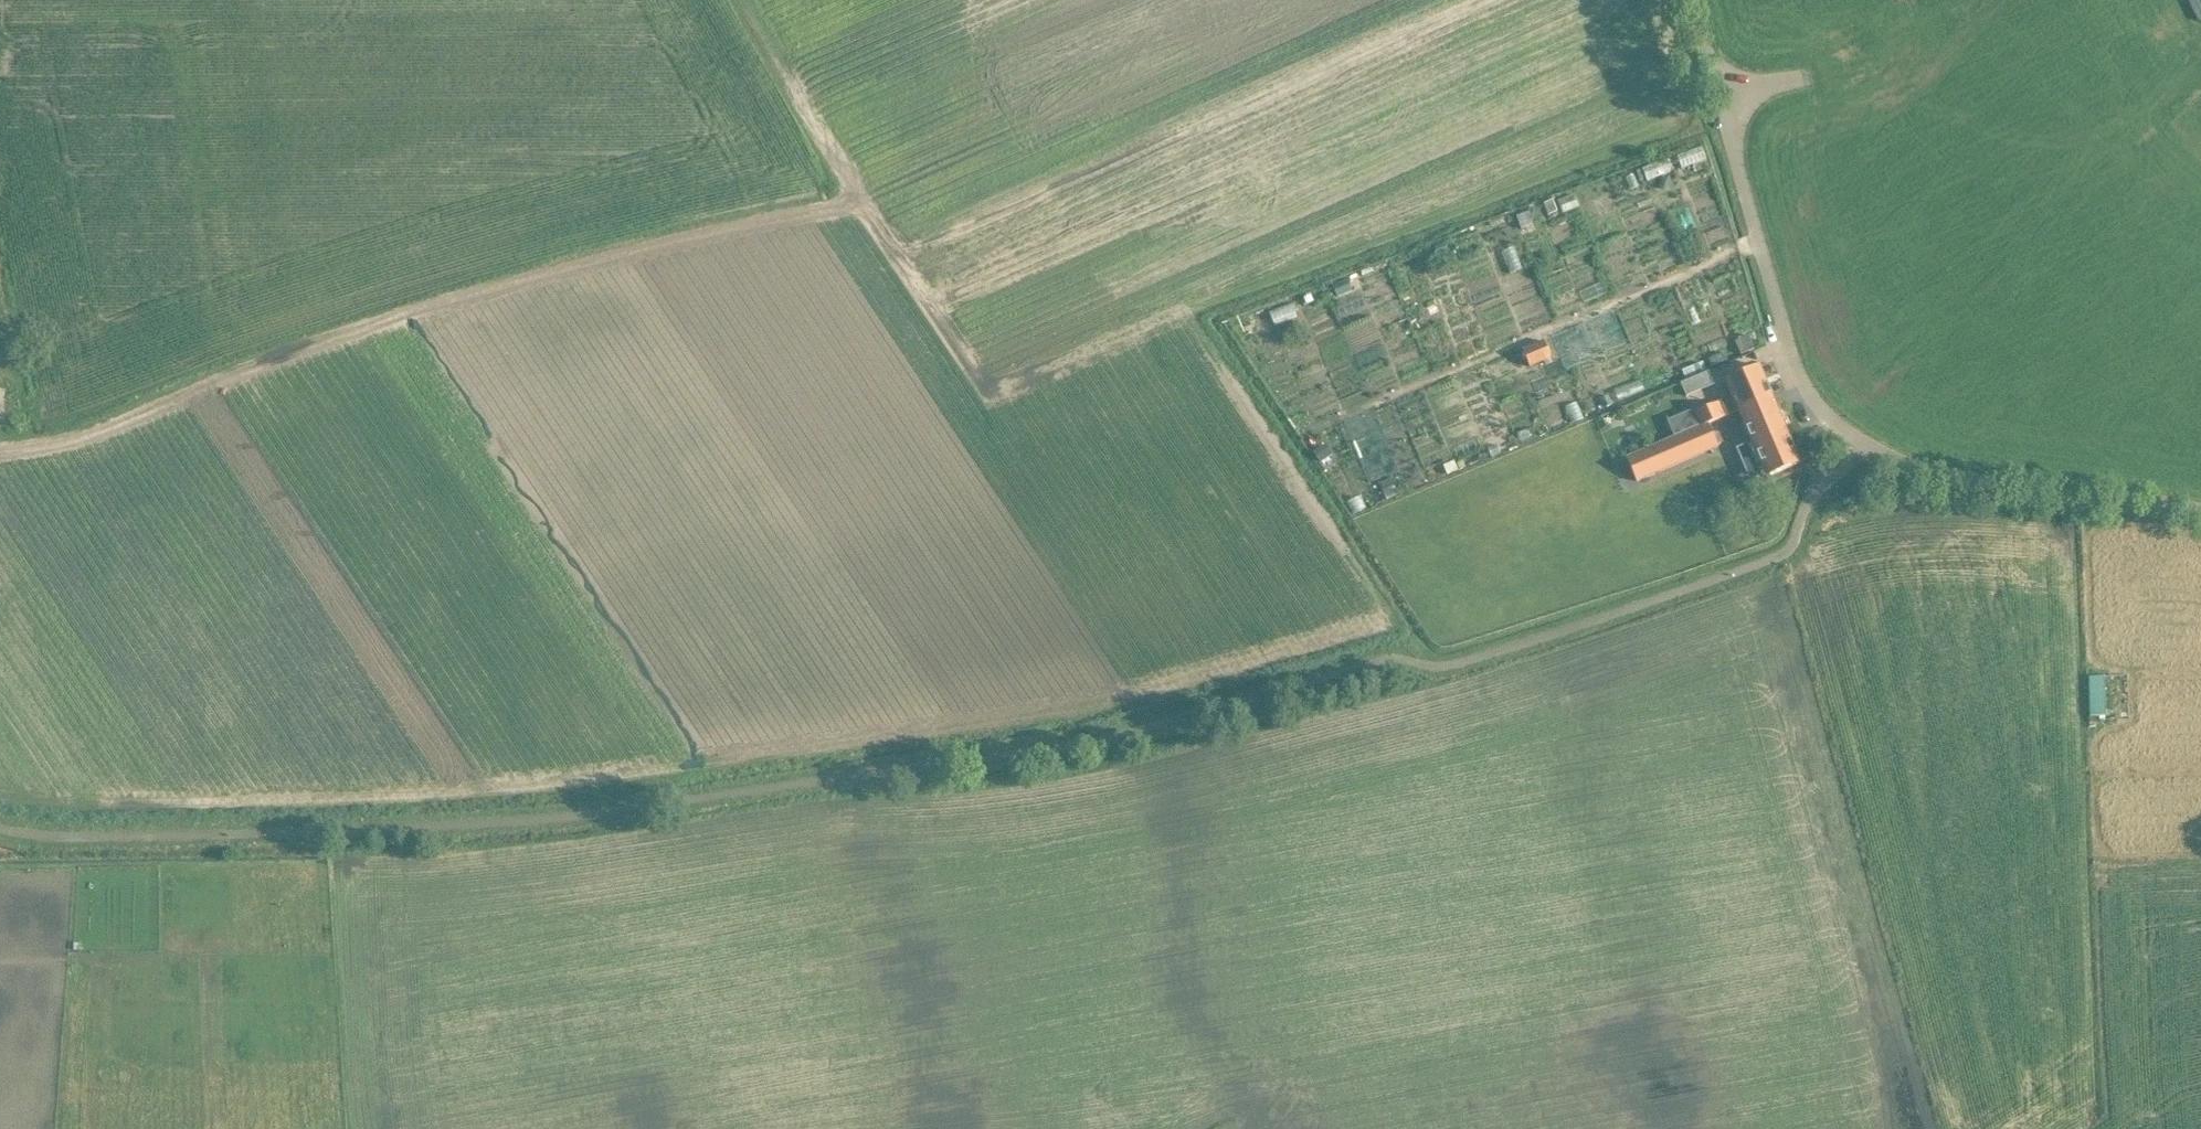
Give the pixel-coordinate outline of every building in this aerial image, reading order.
[(1348,280),(1334,286),(1338,296),(1352,290),(1348,280)] [(1749,335),(1736,341),(1741,354),(1754,348),(1749,335)] [(1522,349),(1530,368),(1550,359),(1542,340),(1522,349)] [(1708,422),(1711,421),(1772,395),(1759,365),(1725,380),(1731,396),(1692,413),(1698,426),(1708,422)] [(1773,396),(1738,411),(1742,420),(1743,423),(1744,425),(1750,439),(1751,442),(1765,474),(1766,477),(1801,462),(1784,424),(1778,408),(1773,396)] [(1718,446),(1708,422),(1698,426),(1626,457),(1637,481),(1718,446)] [(1324,448),(1315,453),(1322,464),(1331,458),(1324,448)] [(2089,677),(2089,720),(2102,720),(2101,677),(2089,677)]
